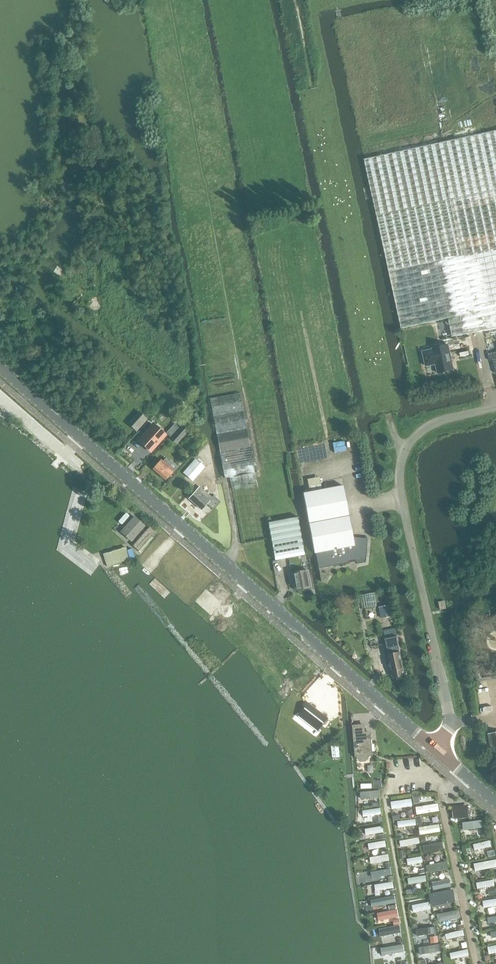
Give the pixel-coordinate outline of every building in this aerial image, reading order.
[(366,159),(373,197),(401,329),(448,319),(452,338),(495,328),(495,131),(366,159)] [(454,370),(449,345),(431,348),(432,350),(423,351),(426,366),(436,364),(438,373),(454,370)] [(267,539),(255,473),(250,447),(246,429),(239,393),(210,398),(216,434),(219,453),(225,478),(230,478),(242,544),(267,539)] [(182,427),(171,438),(176,443),(187,431),(182,427)] [(130,450),(142,461),(157,444),(144,433),(130,450)] [(159,461),(153,468),(166,480),(174,471),(178,466),(170,459),(169,461),(166,457),(162,461),(161,459),(159,461)] [(193,482),(204,467),(195,459),(183,473),(193,482)] [(365,562),(367,538),(353,537),(343,486),(303,493),(314,553),(316,553),(319,568),(356,561),(357,564),(365,562)] [(212,498),(207,493),(199,487),(189,499),(201,510),(206,504),(213,510),(220,501),(213,496),(212,498)] [(124,528),(120,532),(132,542),(135,538),(145,526),(134,517),(124,528)] [(275,561),(304,555),(297,517),(267,523),(275,561)] [(153,538),(158,533),(150,526),(132,546),(139,551),(152,537),(153,538)] [(310,587),(309,577),(307,570),(289,574),(290,585),(294,584),(295,590),(310,587)] [(382,618),(391,616),(389,606),(379,608),(382,618)] [(405,676),(401,660),(402,659),(396,628),(384,630),(394,678),(405,676)] [(327,719),(308,704),(300,714),(306,718),(306,717),(321,728),(327,719)] [(354,726),(356,746),(356,756),(357,756),(357,758),(357,759),(359,761),(362,762),(366,761),(368,759),(369,758),(368,755),(372,755),(370,738),(365,738),(364,725),(354,726)] [(391,801),(392,809),(412,806),(411,798),(391,801)] [(438,803),(416,807),(418,814),(439,811),(438,803)] [(469,817),(468,805),(452,806),(453,818),(469,817)] [(361,811),(362,817),(381,813),(380,808),(361,811)] [(415,819),(398,821),(399,827),(416,825),(415,819)] [(463,822),(464,830),(482,827),(481,820),(463,822)] [(440,824),(419,827),(420,834),(441,831),(440,824)] [(365,829),(366,835),(383,832),(382,826),(365,829)] [(419,838),(399,841),(400,847),(420,844),(419,838)] [(368,843),(369,849),(386,846),(385,841),(368,843)] [(473,844),(474,850),(491,847),(490,841),(473,844)] [(443,843),(424,846),(425,853),(445,849),(443,843)] [(370,857),(371,864),(388,861),(387,855),(370,857)] [(422,856),(407,859),(408,864),(423,862),(422,856)] [(475,871),(495,867),(495,866),(495,859),(474,863),(475,871)] [(447,861),(428,866),(429,873),(448,869),(447,861)] [(372,872),(373,877),(391,874),(390,869),(372,872)] [(425,875),(408,878),(409,884),(426,881),(425,875)] [(450,879),(432,883),(434,890),(452,887),(450,879)] [(476,883),(477,889),(495,885),(494,879),(476,883)] [(375,885),(375,890),(394,887),(393,882),(375,885)] [(432,893),(434,906),(457,902),(455,890),(432,893)] [(378,898),(379,905),(396,902),(395,896),(378,898)] [(483,907),(495,906),(495,899),(482,900),(483,907)] [(429,902),(412,905),(413,912),(430,909),(429,902)] [(378,913),(379,920),(399,917),(398,909),(378,913)] [(459,910),(438,914),(439,922),(461,918),(459,910)] [(379,929),(380,936),(401,933),(399,925),(379,929)] [(416,929),(417,935),(437,931),(436,926),(416,929)] [(444,933),(446,939),(466,936),(465,929),(444,933)] [(419,948),(420,954),(441,950),(440,944),(419,948)] [(380,949),(381,955),(404,951),(403,945),(380,949)] [(488,953),(495,952),(495,945),(487,947),(488,953)] [(449,952),(451,959),(469,955),(468,949),(449,952)]
